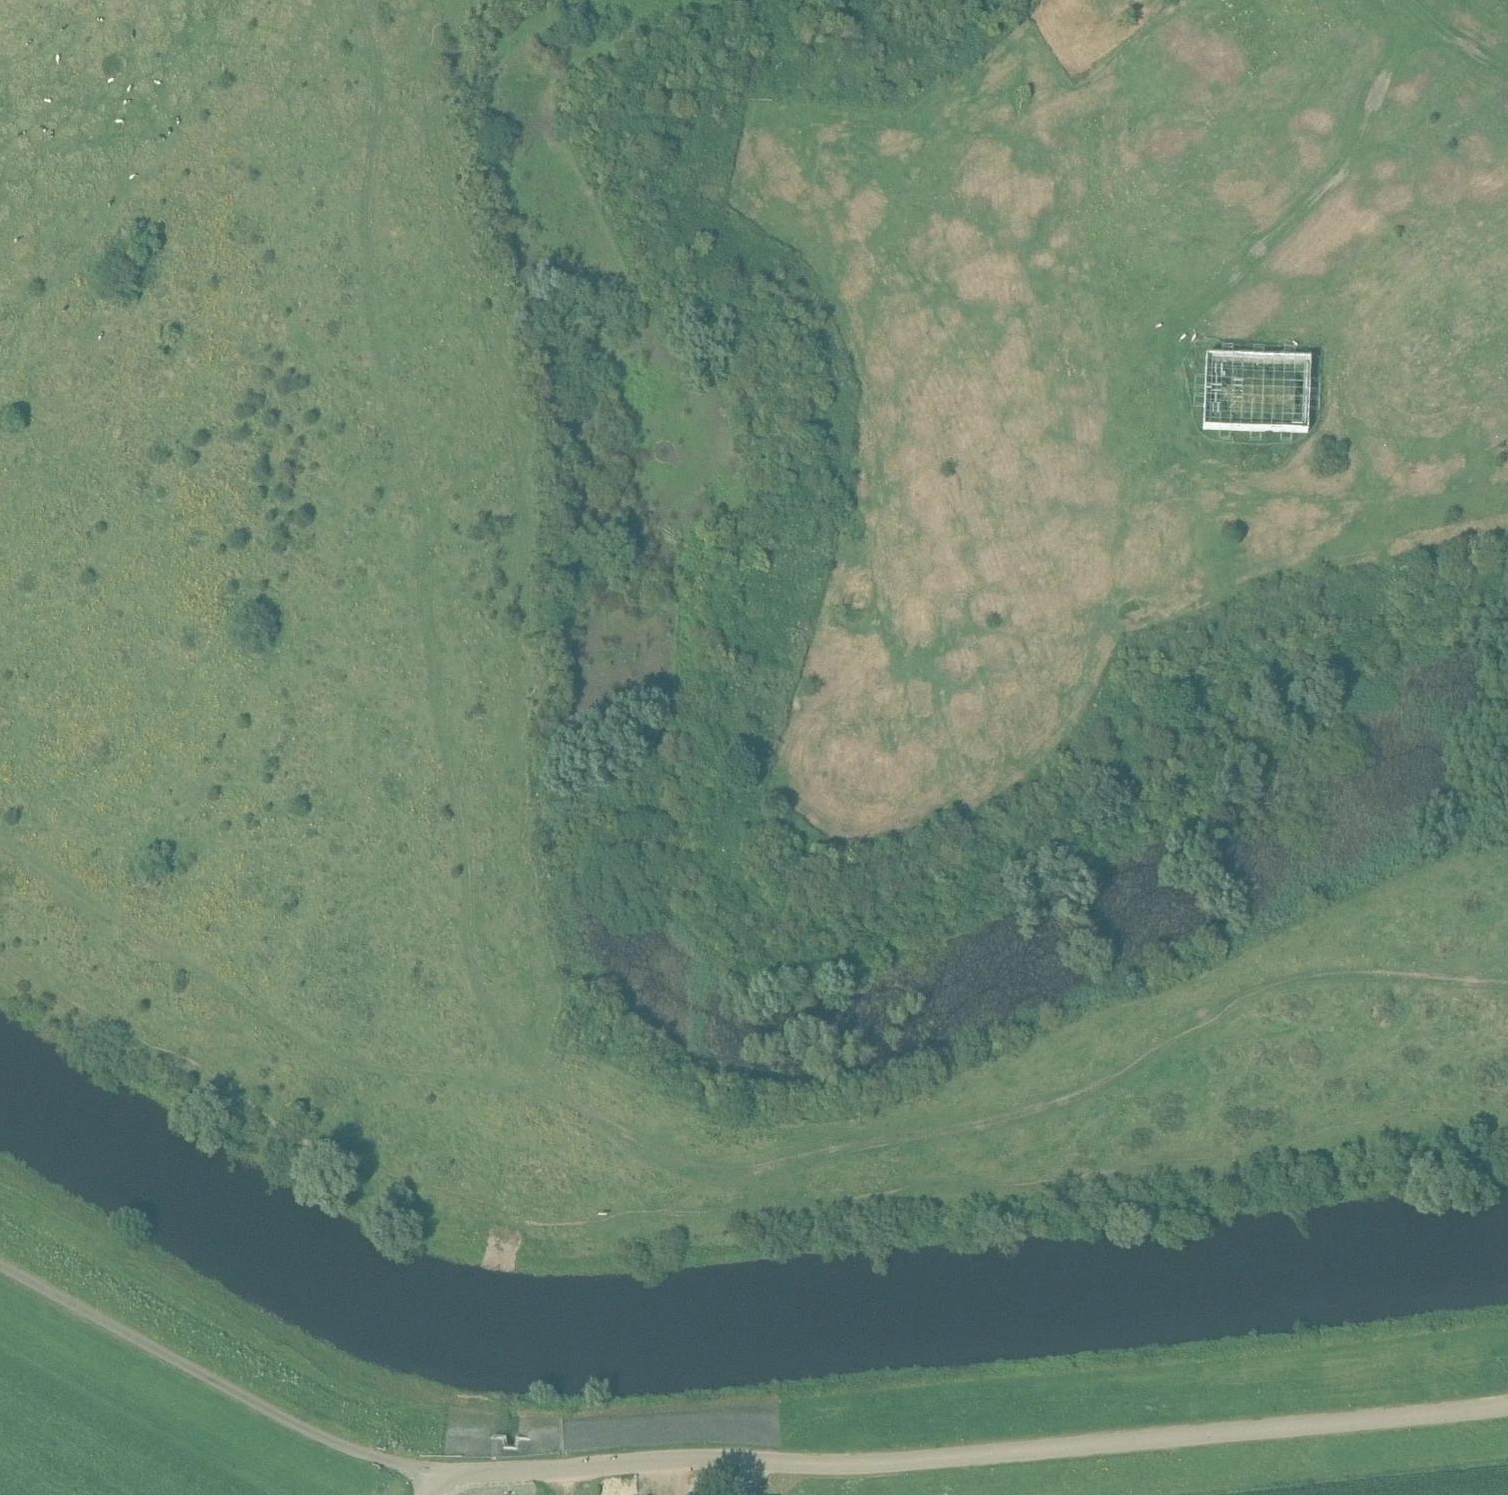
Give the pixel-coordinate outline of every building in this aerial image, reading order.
[(1237,374),(1235,414),(1293,416),(1295,376),(1237,374)]
